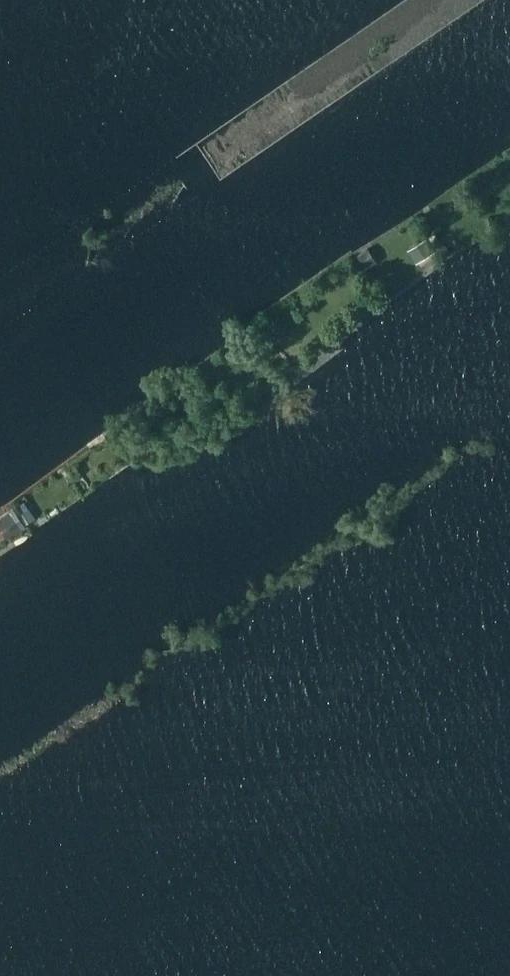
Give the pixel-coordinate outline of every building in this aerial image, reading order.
[(435,232),(429,236),(433,241),(439,237),(435,232)] [(443,239),(435,244),(442,254),(450,249),(443,239)] [(368,248),(359,254),(367,267),(376,261),(368,248)] [(24,501),(17,505),(21,511),(28,507),(24,501)] [(0,519),(0,525),(8,536),(20,528),(9,513),(0,519)]
